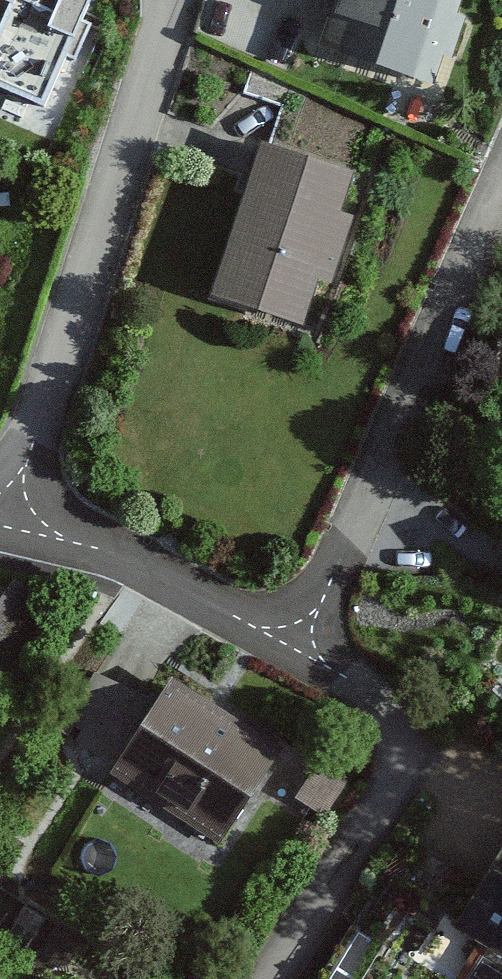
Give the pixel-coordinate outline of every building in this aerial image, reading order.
[(39,107),(89,0),(13,0),(0,27),(0,88),(39,107)] [(13,0),(0,0),(0,27),(13,0)] [(426,83),(432,57),(447,60),(462,0),(328,0),(314,56),(426,83)] [(341,183),(248,153),(199,304),(291,333),(307,284),(325,290),(346,223),(330,218),(341,183)] [(493,607),(501,610),(501,586),(493,607)] [(5,589),(0,597),(0,673),(7,677),(46,614),(5,589)] [(274,753),(160,680),(100,773),(214,846),(274,753)] [(452,933),(501,955),(501,818),(452,933)]
